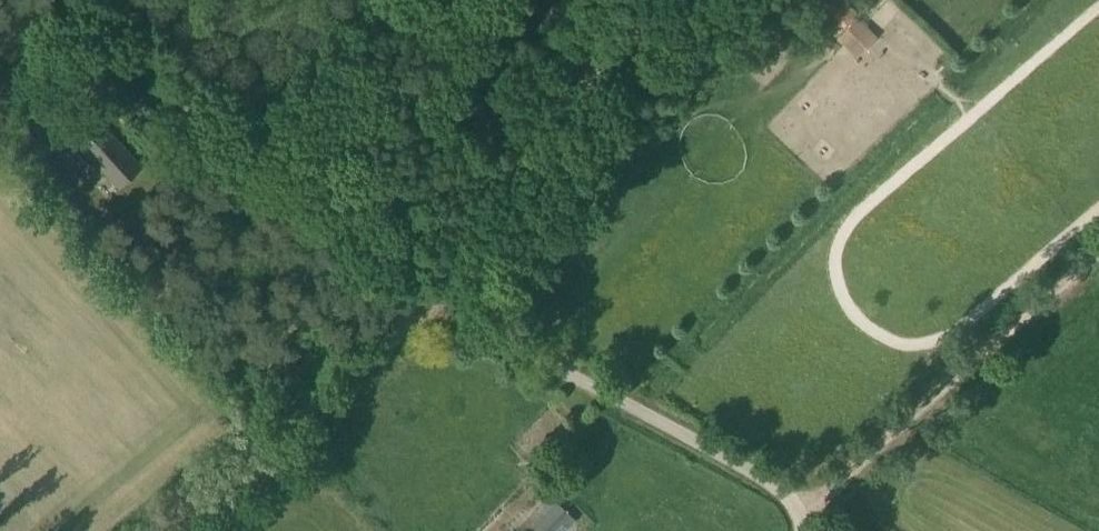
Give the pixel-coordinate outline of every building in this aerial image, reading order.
[(811,7),(835,32),(857,10),(846,0),(818,0),(811,7)] [(79,144),(119,188),(143,166),(103,122),(79,144)] [(576,518),(549,493),(513,530),(564,530),(576,518)]
